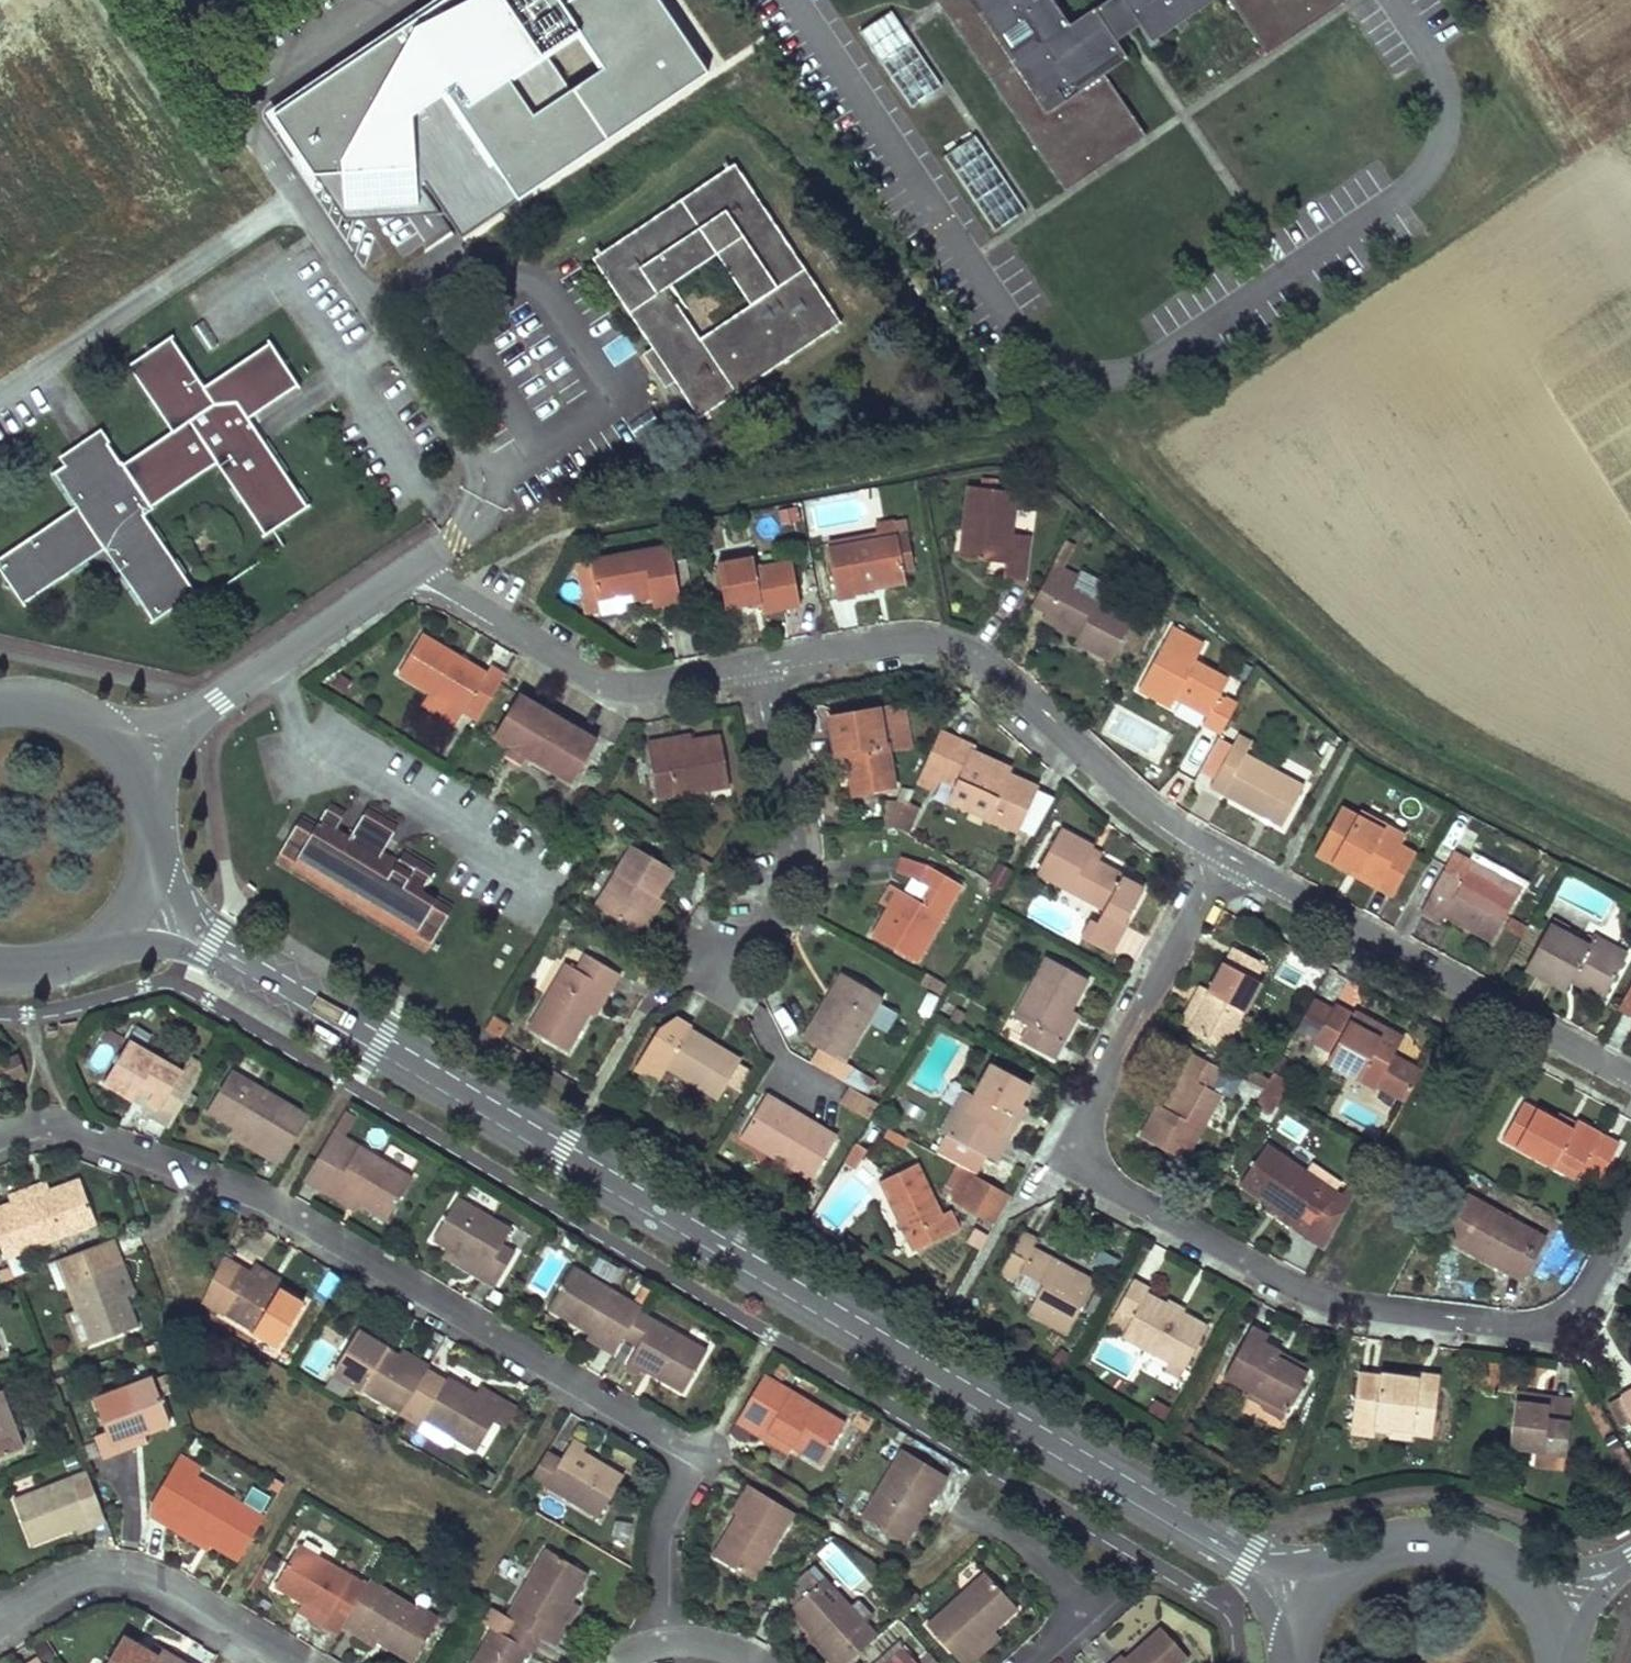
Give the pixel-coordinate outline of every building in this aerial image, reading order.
[(348,216),(445,207),(464,232),(708,66),(663,0),(436,0),(274,106),(348,216)] [(1066,190),(1088,175),(1081,164),(1087,160),(1095,170),(1117,157),(1109,145),(1116,140),(1124,152),(1147,136),(1106,75),(1129,59),(1115,38),(1095,9),(1071,25),(1055,0),(936,0),(1066,190)] [(1095,9),(1115,38),(1129,28),(1140,21),(1125,0),(1108,0),(1095,9)] [(1140,21),(1147,17),(1161,38),(1217,0),(1125,0),(1140,21)] [(1266,55),(1289,40),(1281,27),(1287,23),(1296,35),(1317,21),(1308,9),(1316,5),(1324,16),(1348,0),(1228,0),(1266,55)] [(1308,9),(1317,21),(1324,16),(1316,5),(1308,9)] [(892,12),(862,32),(913,108),(942,88),(892,12)] [(1147,17),(1140,21),(1154,42),(1161,38),(1147,17)] [(1281,27),(1289,40),(1296,35),(1287,23),(1281,27)] [(978,139),(949,159),(1000,235),(1029,215),(978,139)] [(1109,145),(1117,157),(1124,152),(1116,140),(1109,145)] [(1087,160),(1081,164),(1088,175),(1095,170),(1087,160)] [(593,259),(699,418),(842,323),(735,163),(593,259)] [(151,508),(217,463),(266,536),(308,507),(248,418),(299,384),(270,341),(204,386),(170,336),(127,365),(172,431),(122,465),(105,441),(92,450),(90,446),(62,465),(51,472),(75,507),(0,558),(0,573),(22,606),(104,550),(152,621),(195,592),(141,514),(151,508)] [(92,450),(105,441),(99,431),(58,459),(62,465),(90,446),(92,450)] [(1010,533),(1016,492),(971,486),(966,529),(969,529),(966,558),(1006,563),(1004,579),(1023,581),(1029,536),(1010,533)] [(829,549),(828,549),(837,599),(856,595),(856,592),(874,588),(873,584),(906,578),(904,568),(913,567),(907,534),(898,536),(895,521),(875,525),(877,534),(878,540),(829,549)] [(829,549),(878,540),(877,534),(828,544),(829,549)] [(1066,540),(1054,563),(1059,565),(1071,543),(1066,540)] [(681,601),(671,546),(578,563),(588,615),(602,613),(602,616),(627,611),(626,604),(653,599),(654,606),(667,604),(681,601)] [(718,564),(726,608),(760,602),(762,612),(781,609),(801,606),(793,561),(756,568),(754,557),(718,564)] [(1111,661),(1133,619),(1073,587),(1079,576),(1059,565),(1054,563),(1032,605),(1046,612),(1081,630),(1077,638),(1075,642),(1111,661)] [(906,578),(873,584),(874,588),(891,585),(906,582),(906,578)] [(1077,638),(1081,630),(1046,612),(1042,620),(1061,630),(1077,638)] [(1173,627),(1139,689),(1172,706),(1176,697),(1190,704),(1208,714),(1203,723),(1221,733),(1237,704),(1220,695),(1228,680),(1195,661),(1204,644),(1173,627)] [(491,666),(487,674),(462,659),(422,634),(398,673),(430,692),(463,713),(467,707),(481,716),(505,675),(491,666)] [(456,725),(463,713),(430,692),(423,705),(456,725)] [(553,714),(519,694),(495,734),(514,746),(509,754),(521,761),(526,753),(573,781),(597,741),(553,714)] [(854,794),(894,787),(888,749),(911,745),(904,703),(829,716),(833,737),(836,754),(850,751),(852,758),(848,759),(854,794)] [(1119,707),(1108,728),(1151,750),(1162,728),(1119,707)] [(940,731),(917,782),(935,790),(940,778),(957,786),(951,801),(1017,830),(1037,786),(1006,772),(1005,775),(970,759),(974,752),(976,747),(940,731)] [(1180,768),(1197,775),(1214,740),(1197,733),(1180,768)] [(647,744),(658,798),(730,784),(721,736),(691,741),(666,746),(665,740),(647,744)] [(665,740),(666,746),(691,741),(690,736),(677,738),(665,740)] [(1282,827),(1304,786),(1245,754),(1251,744),(1237,737),(1231,748),(1212,782),(1210,787),(1249,809),(1282,827)] [(1212,782),(1231,748),(1217,741),(1198,775),(1212,782)] [(974,752),(970,759),(1005,775),(1006,772),(1008,767),(991,760),(974,752)] [(1039,819),(1051,797),(1039,791),(1027,813),(1039,819)] [(908,803),(886,800),(885,829),(897,829),(903,815),(908,803)] [(913,820),(919,807),(909,802),(908,803),(903,815),(913,820)] [(277,858),(429,948),(454,904),(424,886),(437,865),(406,846),(401,855),(386,846),(400,821),(370,803),(352,833),(348,840),(334,832),(338,825),(344,815),(328,806),(314,830),(299,821),(277,858)] [(1391,895),(1414,853),(1399,845),(1404,835),(1361,811),(1359,816),(1343,807),(1317,854),(1349,872),(1352,867),(1377,881),(1375,886),(1391,895)] [(907,833),(913,820),(903,815),(897,829),(907,833)] [(338,825),(334,832),(348,840),(352,833),(338,825)] [(1061,829),(1037,872),(1105,909),(1097,922),(1092,920),(1082,938),(1111,953),(1126,924),(1125,924),(1132,911),(1144,890),(1121,877),(1123,874),(1096,860),(1089,856),(1092,849),(1094,846),(1061,829)] [(1474,858),(1481,847),(1462,837),(1421,911),(1441,922),(1445,915),(1460,924),(1492,941),(1523,886),(1474,858)] [(674,870),(633,845),(597,906),(637,930),(658,896),(674,870)] [(1092,849),(1089,856),(1096,860),(1100,853),(1092,849)] [(693,855),(689,862),(708,874),(712,867),(693,855)] [(1000,898),(1012,866),(991,859),(980,890),(1000,898)] [(917,962),(962,885),(931,866),(922,882),(930,887),(937,891),(928,906),(921,902),(900,889),(890,907),(873,936),(917,962)] [(1375,886),(1377,881),(1352,867),(1349,872),(1364,880),(1375,886)] [(890,907),(900,889),(892,884),(881,902),(890,907)] [(928,906),(937,891),(930,887),(921,902),(928,906)] [(658,896),(637,930),(644,934),(657,912),(665,900),(658,896)] [(1528,927),(1510,918),(1505,927),(1522,937),(1528,927)] [(1604,998),(1625,959),(1591,942),(1589,947),(1565,935),(1568,929),(1552,920),(1526,970),(1566,991),(1573,978),(1580,982),(1578,985),(1604,998)] [(1594,937),(1591,942),(1625,959),(1627,954),(1594,937)] [(1210,990),(1188,1030),(1217,1046),(1234,1014),(1241,1018),(1261,982),(1256,979),(1265,964),(1233,947),(1210,990)] [(568,963),(529,1027),(568,1051),(591,1013),(607,988),(611,991),(621,974),(588,954),(578,969),(568,963)] [(1047,956),(1014,1017),(1030,1026),(1022,1041),(1053,1058),(1064,1039),(1057,1035),(1071,1010),(1088,979),(1047,956)] [(826,1001),(831,1004),(848,976),(842,972),(833,989),(826,1001)] [(935,979),(926,974),(921,983),(930,988),(935,979)] [(844,1062),(883,996),(848,976),(831,1004),(826,1001),(803,1038),(844,1062)] [(947,985),(935,979),(930,988),(941,995),(947,985)] [(1619,1006),(1630,1012),(1630,984),(1619,1006)] [(1179,1025),(1188,1030),(1210,990),(1201,985),(1194,998),(1179,1025)] [(611,991),(607,988),(591,1013),(596,1016),(611,991)] [(1315,1041),(1334,1006),(1315,995),(1296,1030),(1315,1041)] [(1328,1061),(1376,1087),(1394,1053),(1377,1044),(1385,1029),(1371,1021),(1354,1012),(1352,1016),(1334,1006),(1315,1041),(1333,1051),(1328,1061)] [(1071,1010),(1057,1035),(1064,1039),(1070,1028),(1078,1013),(1071,1010)] [(1241,1018),(1234,1014),(1217,1046),(1224,1050),(1241,1018)] [(486,1029),(500,1038),(508,1024),(494,1015),(486,1029)] [(706,1038),(689,1028),(690,1026),(676,1018),(661,1028),(637,1068),(658,1080),(666,1066),(717,1097),(740,1059),(706,1038)] [(1385,1029),(1377,1044),(1394,1053),(1402,1038),(1385,1029)] [(138,1031),(132,1041),(148,1051),(154,1041),(138,1031)] [(132,1041),(130,1040),(104,1082),(133,1099),(143,1084),(167,1098),(157,1114),(172,1123),(198,1080),(183,1071),(148,1051),(132,1041)] [(8,1082),(27,1075),(19,1053),(0,1061),(8,1082)] [(1185,1160),(1221,1095),(1211,1089),(1222,1069),(1194,1054),(1182,1076),(1188,1079),(1170,1112),(1165,1108),(1157,1105),(1140,1136),(1185,1160)] [(206,1066),(191,1058),(183,1071),(198,1080),(206,1066)] [(728,1083),(743,1092),(755,1070),(740,1062),(728,1083)] [(1031,1084),(992,1063),(974,1096),(961,1089),(939,1130),(946,1134),(935,1153),(958,1166),(969,1146),(986,1156),(997,1161),(1010,1137),(1004,1134),(1020,1103),(1031,1084)] [(876,1081),(852,1066),(843,1082),(851,1087),(867,1096),(876,1081)] [(311,1116),(233,1070),(207,1112),(236,1130),(237,1128),(261,1142),(265,1135),(291,1150),(311,1116)] [(1274,1071),(1264,1091),(1279,1099),(1288,1079),(1274,1071)] [(1165,1108),(1170,1112),(1188,1079),(1182,1076),(1174,1091),(1165,1108)] [(167,1098),(143,1084),(133,1099),(146,1107),(144,1110),(155,1116),(157,1114),(167,1098)] [(879,1104),(867,1096),(851,1087),(842,1103),(869,1120),(879,1104)] [(1279,1099),(1264,1091),(1256,1105),(1271,1113),(1279,1099)] [(837,1137),(766,1094),(741,1136),(811,1179),(837,1137)] [(1524,1102),(1503,1139),(1554,1166),(1558,1158),(1580,1170),(1599,1181),(1610,1161),(1620,1144),(1577,1121),(1576,1124),(1573,1129),(1555,1119),(1524,1102)] [(1020,1103),(1004,1134),(1010,1137),(1018,1122),(1027,1107),(1020,1103)] [(346,1110),(334,1130),(344,1136),(356,1116),(346,1110)] [(1555,1119),(1573,1129),(1576,1124),(1558,1114),(1555,1119)] [(237,1128),(236,1130),(233,1134),(249,1144),(282,1164),(291,1150),(265,1135),(261,1142),(237,1128)] [(344,1136),(334,1130),(314,1165),(333,1177),(354,1142),(349,1139),(344,1136)] [(333,1177),(314,1165),(305,1179),(338,1198),(356,1210),(360,1204),(359,1203),(360,1201),(335,1186),(359,1145),(354,1142),(333,1177)] [(866,1149),(857,1144),(846,1163),(854,1169),(866,1149)] [(1342,1195),(1335,1191),(1342,1182),(1312,1162),(1306,1171),(1267,1144),(1240,1184),(1271,1205),(1294,1221),(1290,1226),(1324,1250),(1355,1192),(1347,1187),(1342,1195)] [(413,1177),(359,1145),(335,1186),(360,1201),(359,1203),(360,1204),(387,1220),(413,1177)] [(986,1156),(969,1146),(958,1166),(967,1171),(973,1174),(975,1175),(986,1156)] [(1580,1170),(1558,1158),(1554,1166),(1575,1179),(1580,1170)] [(879,1181),(913,1250),(959,1228),(950,1210),(943,1214),(918,1163),(879,1181)] [(951,1200),(957,1203),(973,1174),(967,1171),(951,1200)] [(957,1203),(995,1224),(1004,1209),(1011,1195),(975,1175),(973,1174),(957,1203)] [(7,1259),(98,1225),(80,1179),(50,1190),(51,1192),(24,1202),(21,1194),(20,1190),(8,1195),(11,1202),(0,1206),(0,1240),(3,1248),(7,1259)] [(47,1184),(21,1194),(24,1202),(51,1192),(50,1190),(47,1184)] [(1443,1236),(1523,1280),(1535,1260),(1547,1239),(1466,1194),(1443,1236)] [(512,1229),(458,1197),(433,1240),(448,1249),(461,1257),(462,1255),(486,1269),(481,1277),(495,1285),(515,1252),(502,1244),(512,1229)] [(1290,1226),(1294,1221),(1271,1205),(1267,1210),(1278,1218),(1290,1226)] [(1028,1312),(1067,1333),(1095,1281),(1073,1269),(1033,1247),(1037,1239),(1023,1231),(1001,1272),(1015,1280),(1020,1270),(1044,1283),(1028,1312)] [(113,1239),(104,1243),(125,1298),(127,1297),(134,1294),(124,1270),(113,1239)] [(60,1259),(79,1309),(92,1344),(139,1327),(127,1297),(125,1298),(104,1243),(60,1259)] [(461,1257),(448,1249),(444,1255),(458,1263),(456,1265),(470,1273),(481,1277),(486,1269),(462,1255),(461,1257)] [(250,1273),(223,1258),(203,1301),(278,1345),(304,1303),(276,1287),(275,1286),(274,1287),(250,1273)] [(254,1265),(250,1273),(274,1287),(275,1286),(276,1287),(280,1280),(265,1272),(254,1265)] [(642,1307),(575,1267),(549,1309),(590,1334),(588,1338),(615,1353),(624,1338),(640,1310),(642,1307)] [(10,1268),(1,1271),(5,1281),(14,1277),(10,1268)] [(1021,1272),(1015,1284),(1035,1294),(1041,1282),(1021,1272)] [(1171,1360),(1185,1367),(1206,1326),(1172,1308),(1145,1294),(1147,1289),(1132,1281),(1118,1308),(1133,1316),(1123,1335),(1171,1360)] [(79,1309),(67,1313),(81,1349),(92,1344),(79,1309)] [(708,1351),(640,1310),(624,1338),(639,1347),(663,1361),(654,1376),(683,1393),(708,1351)] [(1251,1327),(1224,1377),(1249,1390),(1286,1410),(1307,1373),(1277,1356),(1280,1352),(1264,1343),(1268,1335),(1251,1327)] [(352,1383),(401,1412),(426,1370),(429,1365),(414,1356),(412,1359),(401,1376),(378,1363),(388,1347),(359,1330),(333,1372),(337,1374),(352,1383)] [(399,1354),(388,1347),(378,1363),(401,1376),(412,1359),(400,1352),(399,1354)] [(663,1361),(639,1347),(628,1365),(640,1373),(642,1369),(654,1376),(663,1361)] [(1280,1352),(1277,1356),(1307,1373),(1309,1368),(1291,1358),(1280,1352)] [(1179,1377),(1185,1367),(1171,1360),(1165,1370),(1179,1377)] [(1481,1387),(1514,1389),(1516,1362),(1483,1360),(1481,1387)] [(401,1412),(422,1425),(419,1430),(450,1449),(455,1439),(476,1452),(494,1422),(501,1411),(476,1396),(477,1394),(448,1377),(446,1382),(426,1370),(401,1412)] [(95,1399),(107,1431),(112,1443),(138,1433),(139,1435),(141,1435),(171,1424),(160,1396),(180,1389),(174,1372),(154,1380),(153,1377),(95,1399)] [(735,1423),(750,1432),(753,1428),(766,1437),(769,1432),(792,1445),(791,1447),(820,1465),(845,1423),(765,1373),(735,1423)] [(1418,1388),(1438,1391),(1440,1377),(1422,1375),(1412,1373),(1411,1379),(1410,1383),(1419,1384),(1418,1388)] [(1358,1374),(1351,1432),(1374,1435),(1375,1428),(1391,1430),(1391,1426),(1412,1428),(1411,1432),(1432,1435),(1438,1391),(1418,1388),(1419,1384),(1410,1383),(1411,1379),(1380,1375),(1380,1377),(1358,1374)] [(23,1448),(15,1428),(0,1387),(0,1457),(23,1448)] [(497,1396),(482,1387),(477,1394),(476,1396),(501,1411),(494,1422),(505,1428),(517,1408),(497,1396)] [(1282,1418),(1286,1410),(1249,1390),(1247,1395),(1263,1404),(1262,1407),(1282,1418)] [(1550,1405),(1548,1418),(1571,1421),(1573,1399),(1538,1394),(1517,1391),(1516,1401),(1550,1405)] [(1621,1396),(1630,1412),(1630,1391),(1621,1396)] [(1564,1454),(1566,1455),(1571,1421),(1548,1418),(1550,1405),(1516,1401),(1510,1447),(1538,1451),(1564,1454)] [(30,1422),(15,1428),(23,1448),(24,1453),(39,1447),(30,1422)] [(1411,1432),(1412,1428),(1391,1426),(1391,1430),(1390,1435),(1410,1438),(1411,1432)] [(753,1428),(750,1432),(787,1454),(791,1447),(792,1445),(769,1432),(766,1437),(753,1428)] [(107,1431),(96,1436),(104,1456),(123,1449),(143,1441),(141,1435),(139,1435),(138,1433),(112,1443),(107,1431)] [(586,1448),(573,1440),(562,1459),(586,1473),(595,1458),(584,1451),(586,1448)] [(949,1477),(904,1449),(863,1516),(905,1542),(923,1513),(907,1504),(921,1481),(940,1492),(949,1477)] [(562,1459),(548,1450),(531,1477),(598,1518),(624,1476),(595,1458),(586,1473),(562,1459)] [(1562,1470),(1564,1454),(1538,1451),(1536,1467),(1562,1470)] [(180,1456),(176,1463),(198,1476),(202,1469),(180,1456)] [(198,1476),(176,1463),(153,1502),(152,1507),(172,1519),(173,1516),(212,1539),(211,1541),(212,1542),(240,1559),(265,1516),(198,1476)] [(14,1499),(31,1545),(63,1533),(56,1516),(81,1507),(83,1512),(100,1506),(87,1471),(14,1499)] [(921,1481),(907,1504),(923,1513),(930,1501),(933,1503),(940,1492),(921,1481)] [(750,1486),(734,1512),(737,1514),(730,1526),(745,1535),(759,1513),(744,1503),(753,1488),(750,1486)] [(795,1513),(753,1488),(744,1503),(759,1513),(745,1535),(730,1526),(712,1554),(755,1580),(795,1513)] [(81,1507),(56,1516),(63,1533),(76,1528),(77,1532),(86,1529),(106,1521),(100,1506),(83,1512),(81,1507)] [(172,1519),(152,1507),(151,1513),(193,1538),(209,1548),(212,1542),(211,1541),(212,1539),(173,1516),(172,1519)] [(302,1602),(304,1604),(305,1602),(329,1616),(324,1623),(339,1631),(341,1627),(343,1625),(367,1584),(300,1544),(275,1586),(302,1602)] [(517,1621),(537,1633),(545,1619),(556,1626),(570,1602),(572,1603),(589,1574),(547,1549),(506,1615),(517,1621)] [(809,1570),(789,1589),(800,1600),(819,1582),(809,1570)] [(1018,1609),(985,1572),(927,1625),(950,1651),(962,1640),(971,1649),(991,1630),(993,1632),(1018,1609)] [(824,1577),(819,1582),(800,1600),(789,1610),(812,1634),(821,1645),(818,1648),(831,1661),(832,1662),(847,1662),(878,1635),(824,1577)] [(437,1620),(370,1579),(368,1583),(367,1584),(343,1625),(357,1633),(368,1615),(384,1625),(378,1634),(386,1639),(382,1644),(412,1662),(437,1620)] [(302,1602),(299,1608),(314,1617),(324,1623),(329,1616),(305,1602),(304,1604),(302,1602)] [(545,1619),(537,1633),(541,1636),(556,1645),(571,1619),(578,1607),(572,1603),(570,1602),(556,1626),(545,1619)] [(529,1650),(530,1648),(509,1636),(517,1621),(506,1615),(493,1607),(484,1622),(493,1628),(472,1662),(522,1662),(529,1650)] [(384,1625),(368,1615),(357,1633),(374,1644),(376,1641),(382,1644),(386,1639),(378,1634),(384,1625)] [(517,1621),(509,1636),(530,1648),(529,1650),(532,1651),(541,1636),(537,1633),(517,1621)] [(1189,1658),(1161,1627),(1124,1659),(1127,1662),(1126,1662),(1183,1662),(1189,1658)] [(950,1651),(961,1662),(969,1662),(984,1649),(998,1637),(993,1632),(991,1630),(971,1649),(962,1640),(950,1651)] [(151,1652),(124,1636),(108,1662),(166,1662),(152,1654),(153,1653),(151,1652)] [(155,1645),(151,1652),(153,1653),(152,1654),(166,1662),(185,1662),(169,1654),(155,1645)] [(903,1647),(885,1662),(917,1662),(903,1647)] [(919,1662),(937,1662),(939,1662),(930,1653),(919,1662)]
